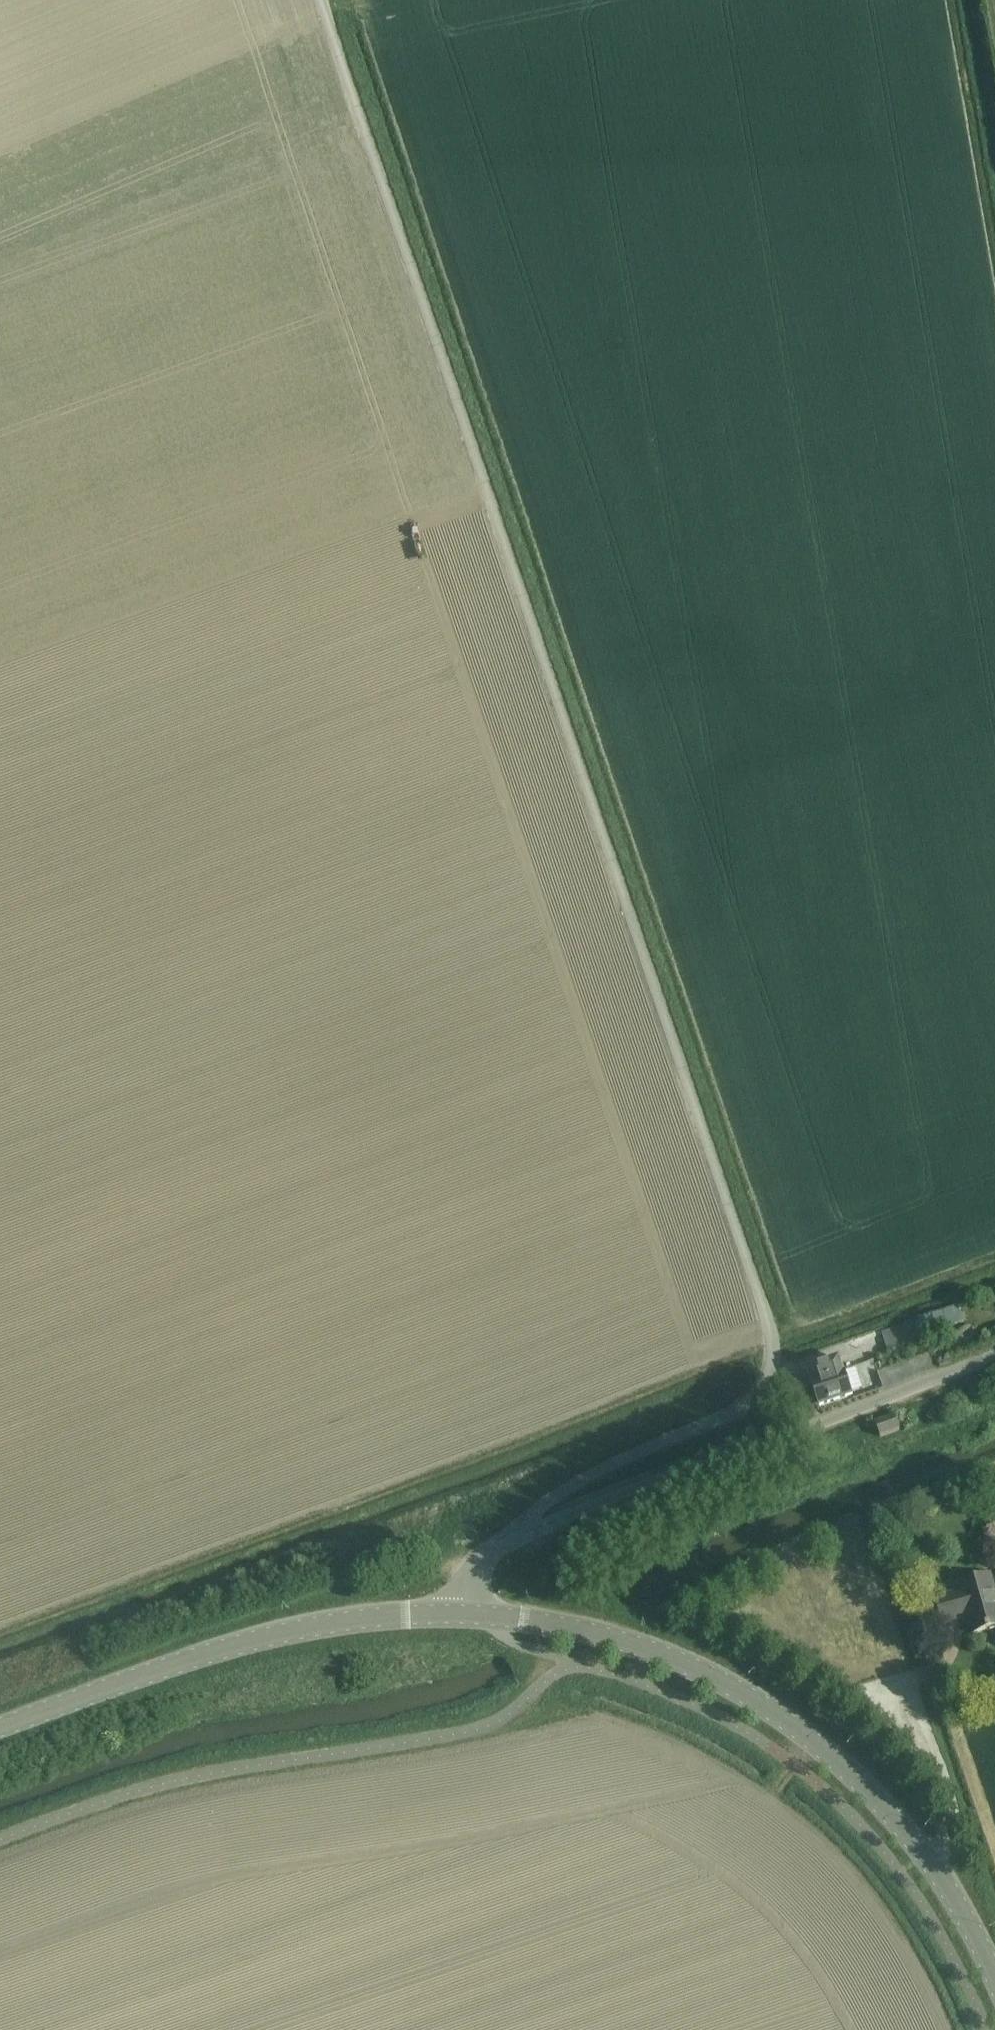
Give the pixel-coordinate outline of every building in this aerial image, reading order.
[(883,1335),(889,1353),(919,1343),(918,1339),(965,1323),(961,1311),(922,1325),(921,1323),(883,1335)] [(808,1371),(812,1383),(820,1407),(852,1395),(840,1360),(808,1371)] [(876,1424),(881,1438),(900,1431),(895,1417),(876,1424)] [(993,1630),(994,1629),(994,1588),(992,1576),(959,1586),(961,1592),(936,1599),(943,1625),(969,1618),(974,1635),(993,1630)]
